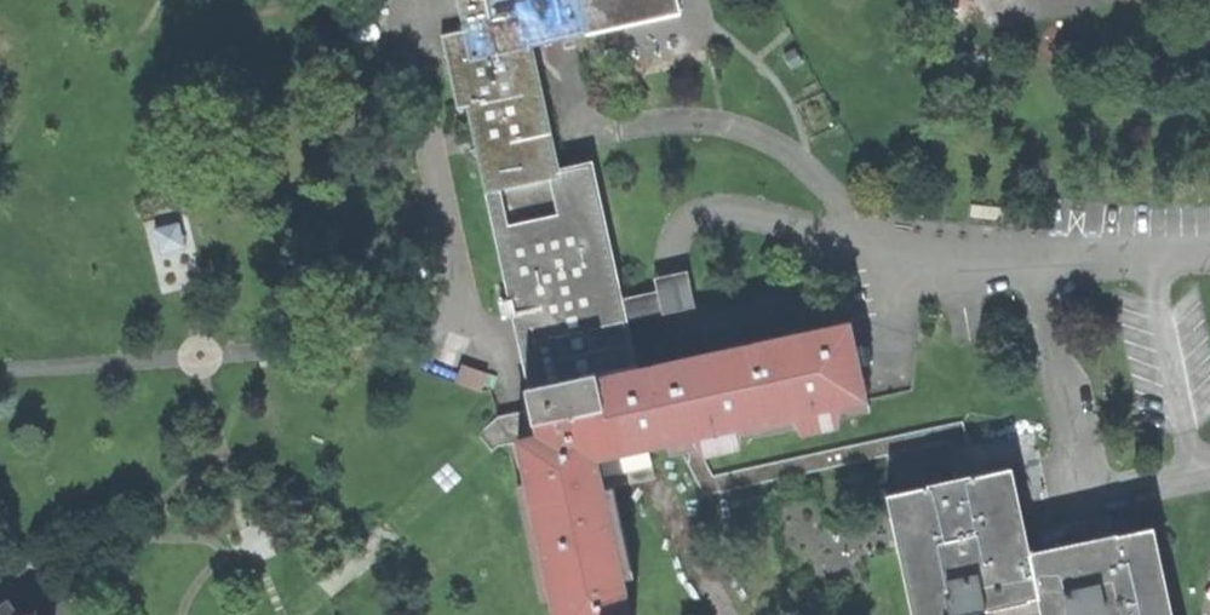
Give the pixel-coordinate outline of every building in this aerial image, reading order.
[(463,31),(441,37),(457,111),(466,108),(531,387),(637,364),(626,316),(615,268),(591,160),(558,168),(554,152),(530,44),(574,35),(584,32),(679,11),(677,0),(456,0),(463,31)] [(190,245),(184,222),(161,228),(167,251),(190,245)] [(740,439),(796,427),(800,433),(838,425),(839,417),(869,411),(867,398),(865,399),(850,323),(638,369),(637,364),(531,387),(528,388),(536,423),(539,423),(541,434),(517,439),(555,614),(631,614),(596,458),(676,442),(693,438),(702,455),(739,447),(740,439)] [(702,455),(693,438),(676,442),(703,495),(950,441),(958,480),(885,495),(890,517),(897,549),(911,614),(956,614),(957,614),(1037,598),(1041,614),(1171,614),(1153,528),(1115,536),(1102,539),(1074,545),(1071,535),(1051,539),(1053,549),(1030,555),(1012,468),(975,476),(968,446),(963,420),(712,474),(702,455)] [(7,600),(0,606),(0,614),(18,614),(7,600)]
